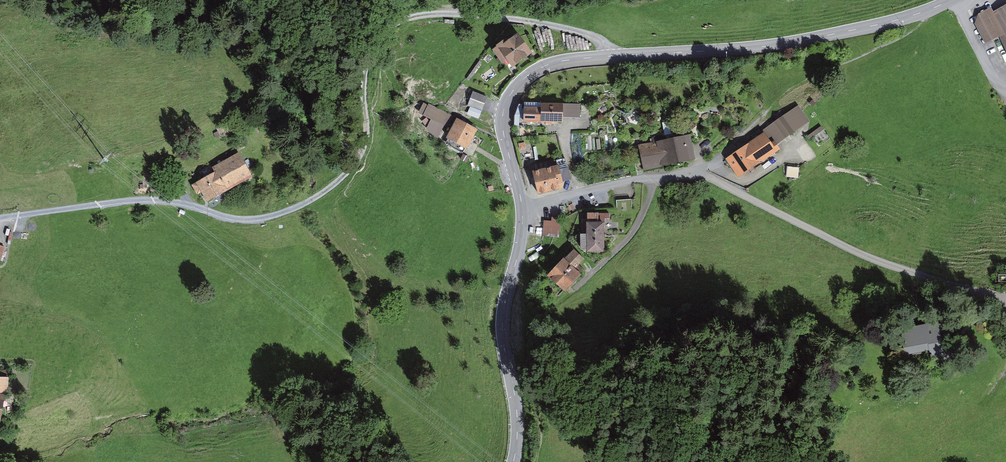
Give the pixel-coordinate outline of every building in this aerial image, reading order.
[(997,12),(994,8),(982,15),(975,18),(989,42),(1001,36),(1005,44),(1005,7),(997,12)] [(516,38),(495,51),(506,69),(528,55),(516,38)] [(487,99),(473,94),(468,107),(481,113),(487,99)] [(445,131),(456,113),(426,95),(419,107),(432,115),(428,121),(445,131)] [(565,105),(524,105),(524,124),(565,125),(565,105)] [(811,121),(801,107),(768,130),(778,145),(811,121)] [(475,131),(456,122),(447,142),(466,151),(475,131)] [(777,151),(766,135),(730,160),(742,177),(777,151)] [(692,137),(642,147),(647,170),(697,160),(692,137)] [(241,158),(197,184),(207,201),(251,175),(241,158)] [(560,168),(532,175),(537,195),(565,188),(560,168)] [(543,221),(545,236),(559,235),(558,220),(543,221)] [(606,224),(587,224),(588,252),(607,252),(606,224)] [(566,260),(547,277),(561,292),(580,275),(566,260)] [(941,327),(906,332),(911,365),(946,360),(941,327)]
